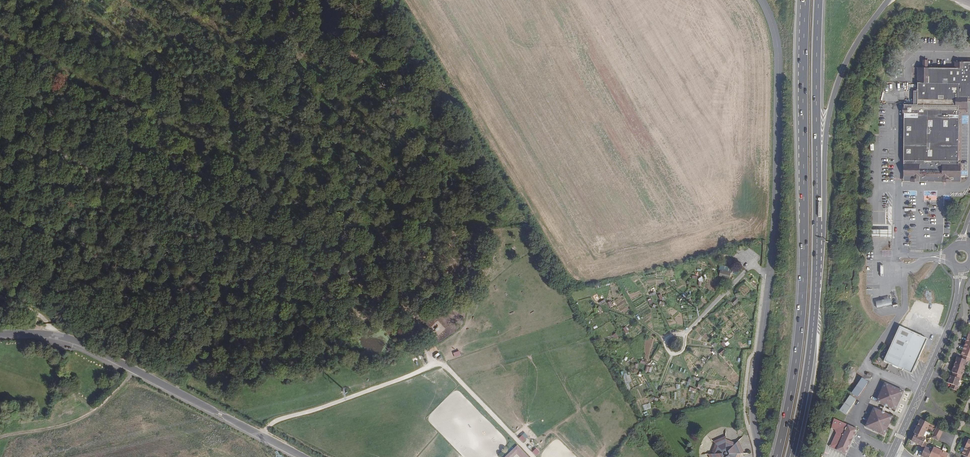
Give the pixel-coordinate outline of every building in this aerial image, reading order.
[(916,103),(904,103),(903,178),(958,179),(958,164),(959,109),(959,99),(969,99),(969,61),(954,61),(954,67),(926,66),(927,59),(922,59),(922,66),(917,66),(916,103)] [(969,102),(969,99),(959,99),(959,109),(967,109),(967,102),(969,102)] [(960,182),(960,164),(958,164),(958,179),(903,178),(903,181),(960,182)] [(719,265),(719,275),(730,276),(730,266),(719,265)] [(890,299),(875,303),(877,310),(892,307),(890,299)] [(911,374),(918,360),(923,347),(927,339),(899,326),(883,361),(911,374)] [(969,358),(969,349),(964,346),(961,355),(963,356),(969,358)] [(964,368),(965,368),(969,358),(963,356),(962,359),(957,357),(955,364),(964,368)] [(960,379),(964,368),(955,364),(952,373),(953,373),(952,377),(960,379)] [(952,377),(950,376),(948,383),(952,385),(951,388),(957,391),(959,385),(958,384),(960,379),(952,377)] [(861,380),(852,392),(859,397),(867,384),(861,380)] [(902,392),(884,383),(876,402),(894,410),(902,392)] [(849,398),(840,410),(846,414),(855,402),(849,398)] [(891,416),(873,408),(865,427),(883,435),(891,416)] [(857,430),(834,419),(831,429),(835,430),(837,435),(835,436),(830,448),(846,455),(857,430)] [(918,426),(927,431),(930,424),(921,420),(918,426)] [(915,434),(923,438),(927,431),(918,426),(914,433),(915,434)] [(528,436),(524,432),(519,438),(523,442),(528,436)] [(923,445),(926,439),(923,438),(915,434),(911,441),(922,446),(923,445)] [(725,436),(713,441),(715,443),(711,454),(708,454),(709,456),(739,456),(741,453),(744,453),(738,441),(736,443),(726,439),(725,436)] [(505,456),(514,456),(517,454),(520,456),(529,456),(517,445),(505,456)] [(932,451),(926,448),(926,447),(923,445),(922,446),(921,449),(924,450),(921,456),(924,456),(930,456),(932,451)] [(930,456),(939,456),(941,451),(934,447),(932,451),(930,456)] [(966,447),(962,455),(965,456),(964,456),(969,456),(969,449),(966,447)]
